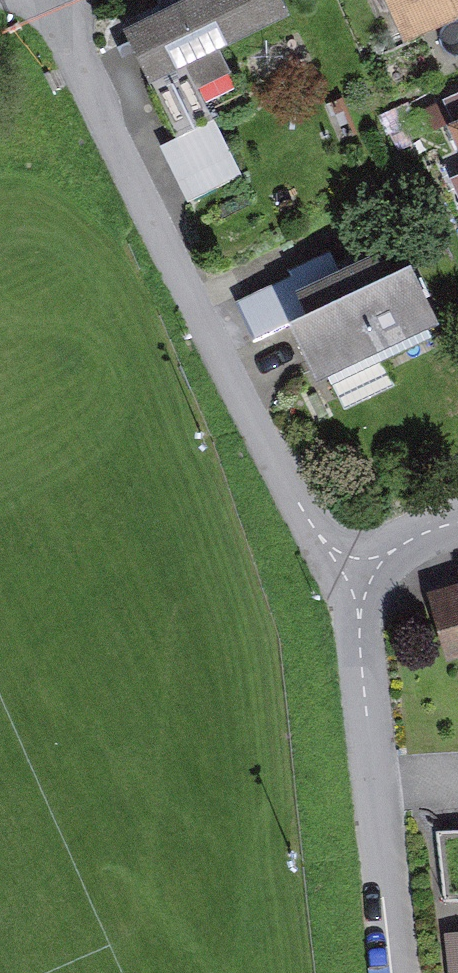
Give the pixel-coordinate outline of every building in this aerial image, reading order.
[(289,0),(165,0),(122,21),(179,134),(210,117),(191,82),(231,62),(223,46),(294,10),(289,0)] [(393,36),(457,5),(457,0),(376,0),(393,36)] [(179,134),(165,142),(193,194),(238,169),(210,117),(179,134)] [(302,298),(288,269),(237,293),(255,330),(293,311),(321,369),(443,310),(412,246),(302,298)] [(427,585),(457,669),(457,574),(427,585)] [(442,826),(447,894),(457,893),(457,825),(442,826)]
